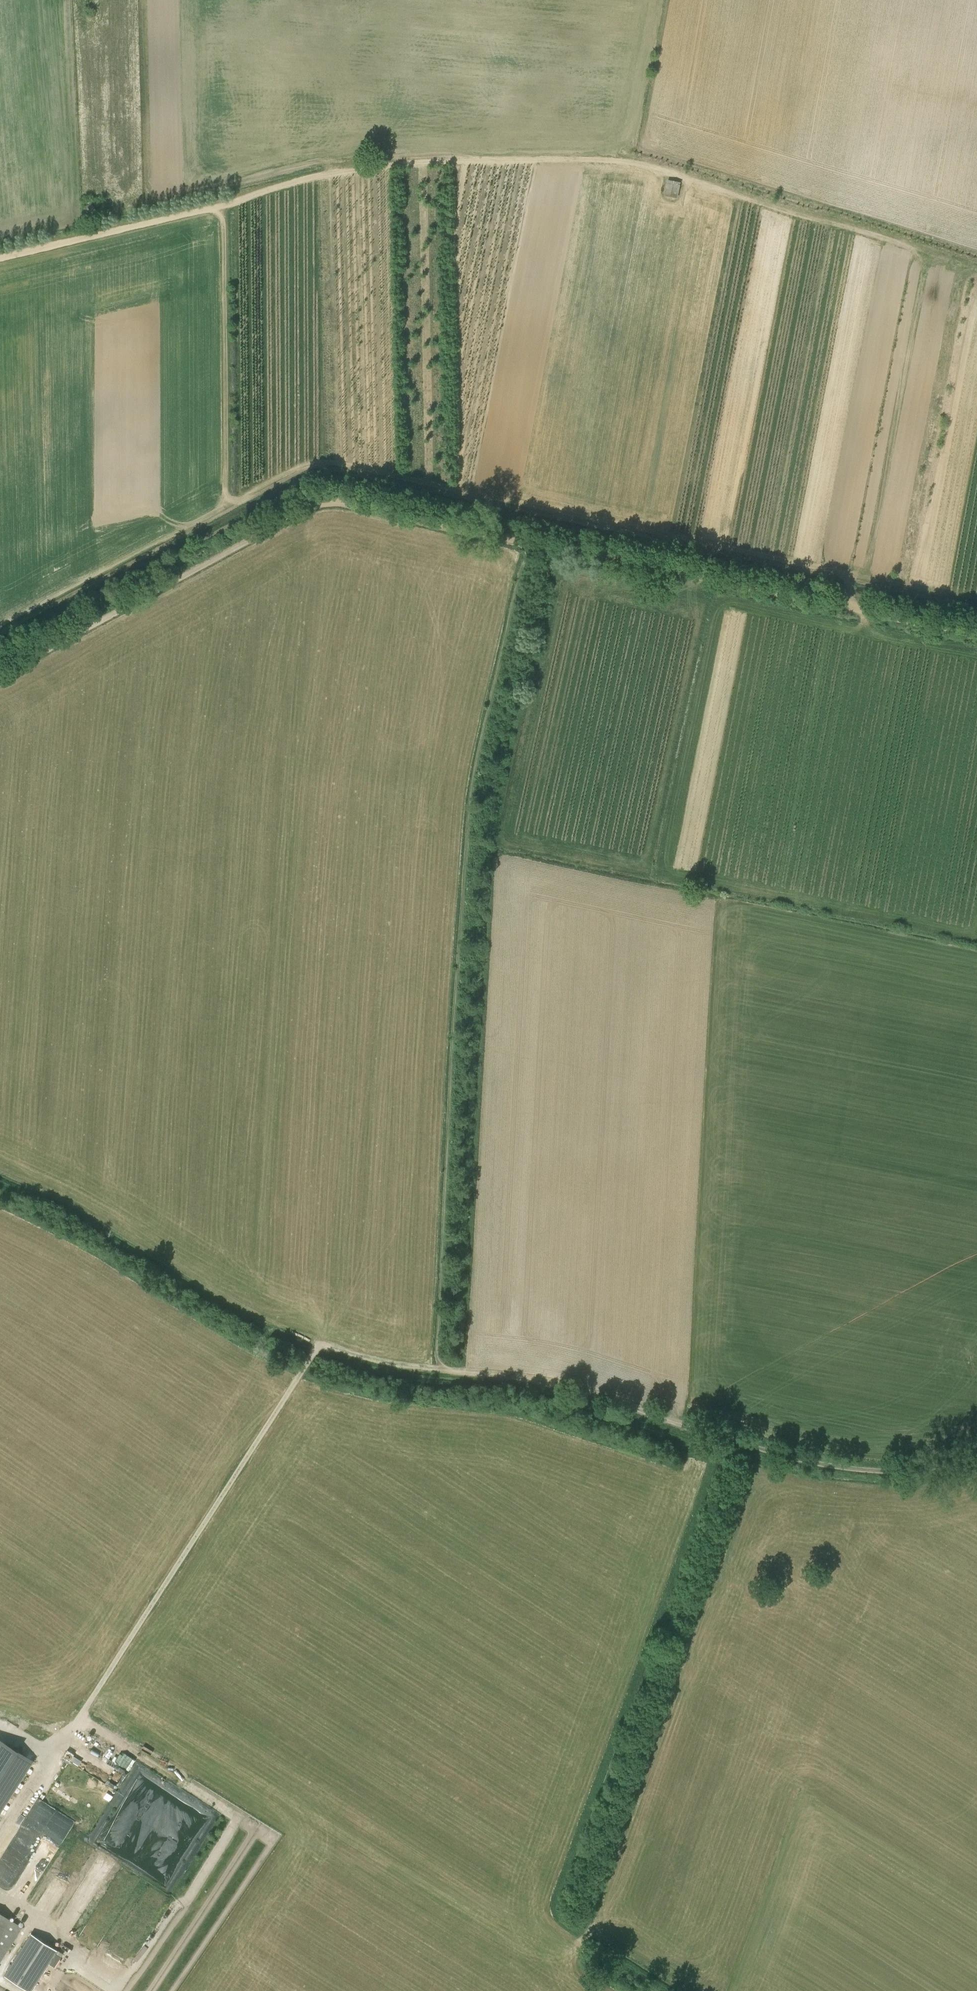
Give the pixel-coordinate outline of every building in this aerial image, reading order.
[(677,198),(680,182),(667,180),(664,196),(677,198)] [(84,207),(88,213),(89,212),(95,209),(91,203),(84,207)] [(0,1739),(0,1813),(34,1761),(0,1739)] [(202,1847),(219,1811),(172,1789),(167,1800),(171,1802),(168,1808),(162,1811),(167,1814),(158,1818),(157,1820),(161,1822),(159,1828),(164,1837),(166,1838),(168,1833),(172,1831),(177,1841),(183,1844),(187,1837),(195,1833),(193,1839),(199,1842),(202,1847)] [(23,1927),(0,1913),(0,1962),(23,1927)] [(6,1976),(28,1990),(32,1990),(59,1951),(34,1934),(6,1976)]
